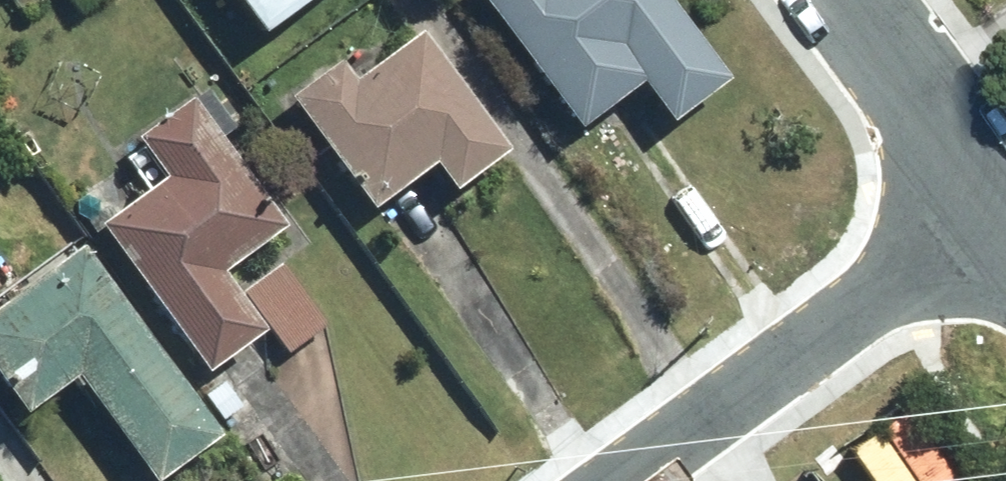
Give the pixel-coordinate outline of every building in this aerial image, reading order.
[(253,33),(300,0),(230,0),(253,33)] [(575,132),(636,86),(665,125),(723,81),(662,0),(475,0),(575,132)] [(507,151),(416,23),(347,67),(338,54),(281,94),(365,212),(430,166),(449,192),(507,151)] [(288,226),(193,93),(130,136),(159,176),(92,224),(201,376),(263,331),(281,356),(327,323),(281,260),(236,293),(222,274),(288,226)] [(80,241),(20,284),(8,268),(0,274),(0,391),(17,414),(70,375),(147,480),(217,429),(80,241)]
